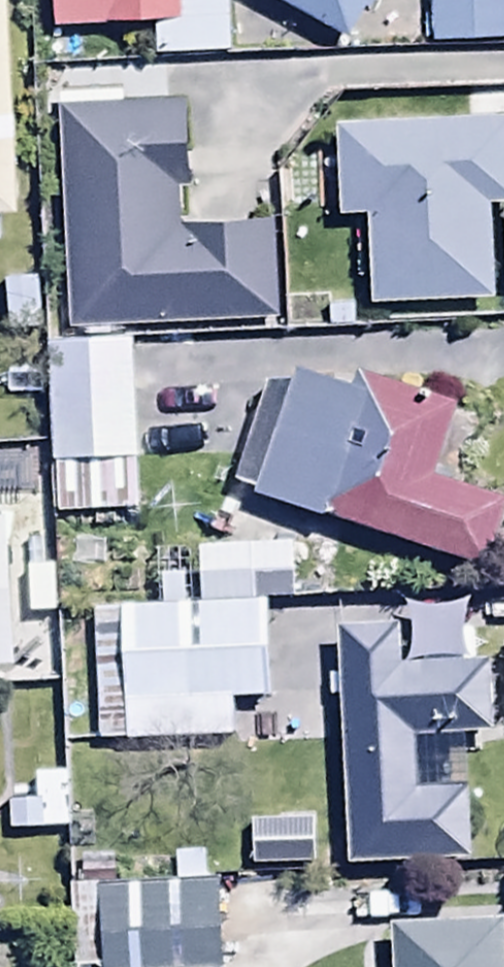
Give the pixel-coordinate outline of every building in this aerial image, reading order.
[(6,0),(0,0),(0,222),(18,221),(6,0)] [(56,35),(158,30),(159,58),(230,55),(227,0),(54,0),(56,35)] [(346,44),(369,0),(260,0),(346,44)] [(430,50),(503,49),(503,0),(429,0),(430,50)] [(187,109),(125,111),(125,96),(59,99),(68,332),(281,323),(277,231),(182,235),(180,191),(191,191),(187,109)] [(336,128),(339,220),(369,219),(373,307),(493,302),(489,208),(503,207),(503,122),(336,128)] [(140,518),(133,345),(48,349),(55,522),(140,518)] [(256,506),(484,578),(503,515),(503,506),(436,484),(459,411),(363,381),(358,396),(297,377),(256,506)] [(6,526),(0,527),(0,677),(15,676),(6,526)] [(161,557),(161,612),(96,612),(96,751),(181,751),(181,714),(261,714),(261,610),(291,610),(291,557),(161,557)] [(402,632),(335,635),(346,872),(469,866),(466,797),(418,799),(416,750),(495,746),(492,670),(404,673),(402,632)] [(98,889),(99,966),(222,966),(221,887),(98,889)] [(395,940),(396,966),(503,966),(503,935),(395,940)]
